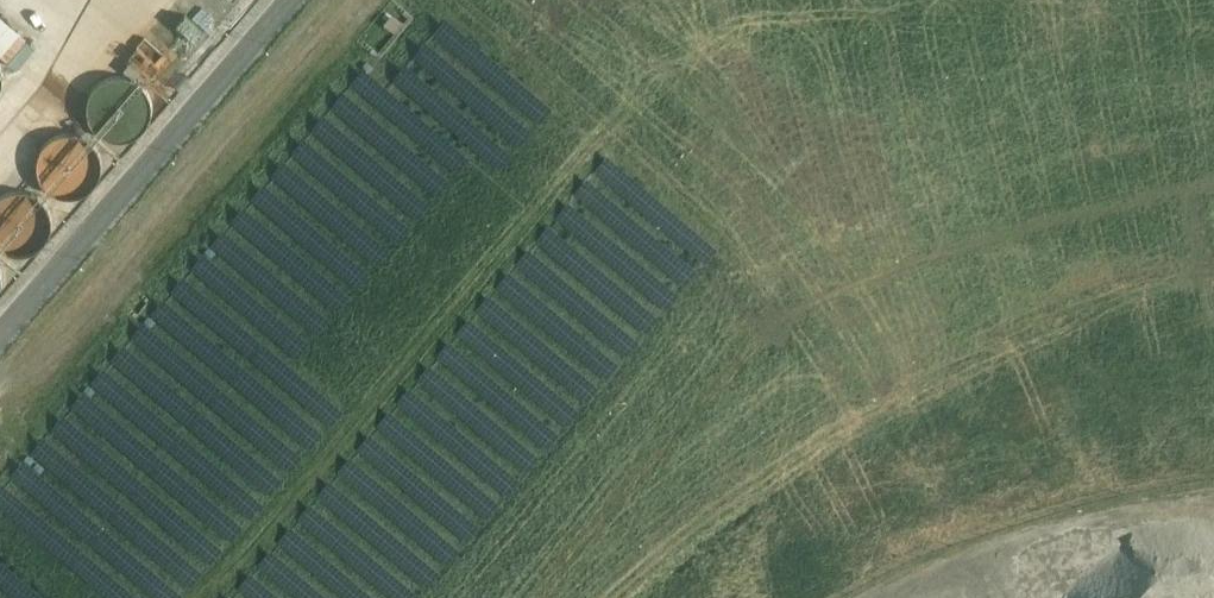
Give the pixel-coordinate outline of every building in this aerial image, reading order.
[(118,140),(121,140),(124,140),(128,139),(131,138),(134,137),(137,135),(139,133),(142,130),(144,128),(146,125),(147,122),(149,119),(150,116),(150,112),(150,109),(150,106),(150,102),(149,99),(147,96),(146,93),(144,90),(142,88),(139,85),(137,83),(134,82),(131,80),(128,79),(124,78),(121,78),(118,78),(114,78),(111,79),(108,80),(105,82),(102,83),(99,85),(97,88),(94,90),(93,93),(91,96),(90,99),(89,102),(88,106),(88,109),(88,112),(89,116),(90,119),(91,122),(93,125),(94,128),(97,131),(99,133),(102,135),(105,137),(108,138),(111,139),(114,140),(118,140)] [(68,198),(71,198),(75,198),(78,197),(81,196),(84,195),(87,193),(90,191),(92,189),(94,186),(96,183),(98,180),(99,177),(100,174),(101,171),(101,167),(101,164),(100,161),(99,157),(98,154),(96,151),(94,149),(92,146),(90,144),(87,142),(84,140),(81,138),(78,137),(75,137),(71,136),(68,136),(65,137),(61,137),(58,138),(55,140),(52,142),(49,144),(47,146),(45,149),(43,151),(41,154),(40,157),(39,161),(39,164),(38,167),(39,171),(39,174),(40,177),(41,180),(43,183),(45,186),(47,189),(49,191),(52,193),(55,195),(58,196),(61,197),(65,198),(68,198)] [(20,257),(23,257),(26,256),(30,255),(33,253),(36,252),(38,250),(41,247),(43,245),(45,242),(47,239),(48,235),(49,232),(49,229),(50,225),(49,222),(49,218),(48,215),(47,212),(45,209),(43,206),(41,203),(38,201),(36,199),(33,197),(30,196),(26,195),(23,194),(20,193),(16,193),(13,194),(9,195),(6,196),(3,197),(0,199),(0,252),(3,253),(6,255),(9,256),(13,257),(16,257),(20,257)]
